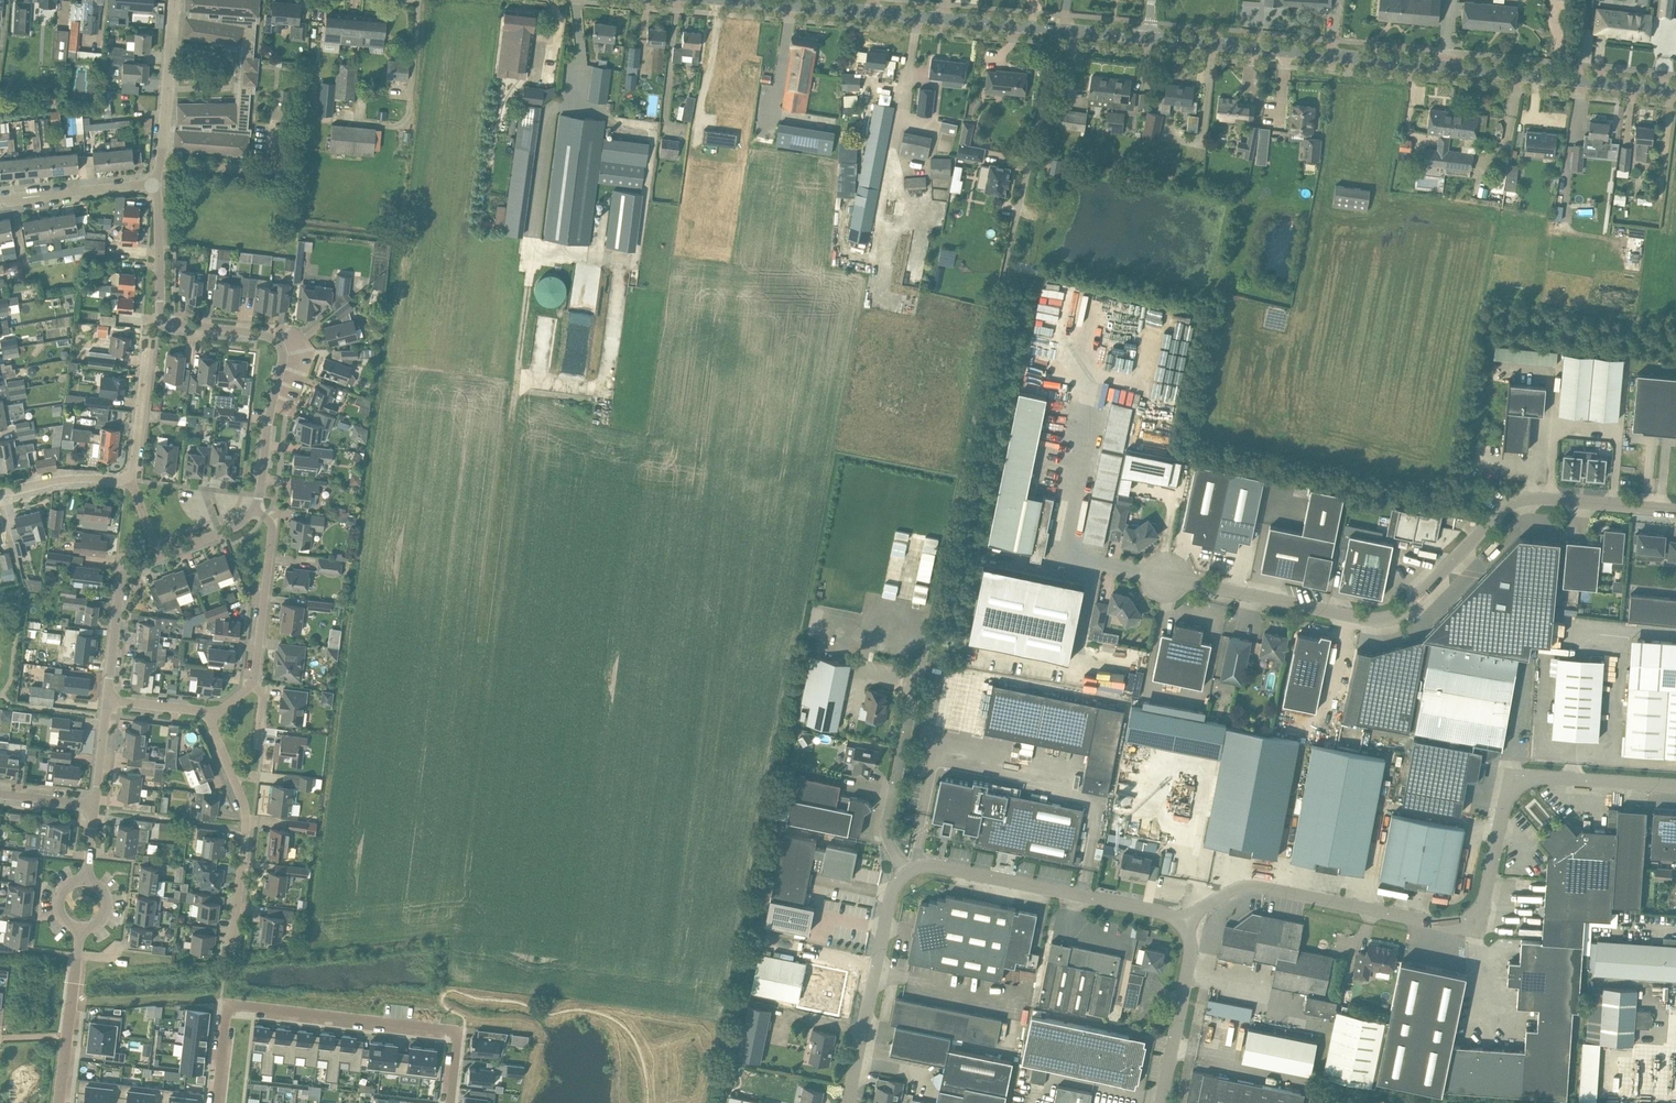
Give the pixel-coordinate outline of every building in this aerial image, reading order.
[(66,60),(72,60),(78,61),(78,49),(80,31),(83,31),(97,32),(100,2),(102,3),(103,0),(82,0),(77,0),(72,0),(66,60)] [(109,5),(108,14),(127,16),(127,7),(152,9),(153,0),(109,0),(109,5)] [(256,84),(258,58),(253,57),(256,27),(256,23),(259,23),(260,15),(258,15),(259,0),(186,0),(185,10),(190,10),(189,17),(186,17),(183,36),(184,36),(184,34),(189,35),(189,37),(197,38),(198,36),(203,37),(204,39),(212,41),(212,39),(218,39),(218,42),(226,43),(227,41),(232,42),(232,44),(240,45),(235,102),(228,102),(227,105),(215,105),(215,103),(199,103),(198,105),(186,105),(186,103),(177,103),(178,123),(181,122),(181,129),(176,129),(174,148),(247,154),(249,135),(251,135),(251,128),(247,127),(248,123),(250,93),(255,93),(256,84)] [(1406,21),(1438,24),(1440,0),(1380,0),(1378,18),(1406,21)] [(1672,17),(1675,0),(1660,0),(1658,15),(1672,17)] [(31,3),(31,2),(30,2),(24,2),(16,1),(16,2),(15,23),(29,24),(29,23),(30,3),(31,3)] [(1515,30),(1516,20),(1517,6),(1465,1),(1462,26),(1515,30)] [(306,23),(305,23),(298,22),(300,4),(273,2),(272,16),(266,16),(265,30),(280,32),(281,21),(291,22),(290,38),(304,39),(306,23)] [(1649,38),(1652,13),(1597,6),(1594,32),(1599,32),(1599,31),(1606,32),(1606,33),(1649,38)] [(515,69),(527,70),(534,24),(535,13),(505,9),(503,20),(502,28),(496,75),(514,77),(515,69)] [(340,42),(343,14),(326,12),(323,41),(340,42)] [(360,34),(361,16),(343,14),(340,42),(359,44),(360,34)] [(383,47),(384,37),(386,18),(361,16),(360,34),(359,44),(360,44),(360,45),(383,47)] [(612,52),(615,24),(594,22),(593,38),(605,39),(604,51),(612,52)] [(664,45),(664,40),(665,29),(648,28),(646,43),(654,44),(653,60),(662,61),(663,45),(664,45)] [(690,59),(698,60),(699,47),(700,47),(701,33),(683,31),(682,48),(673,47),(672,61),(685,62),(686,55),(690,55),(690,59)] [(150,34),(139,33),(136,33),(127,33),(126,40),(136,41),(135,50),(149,50),(150,34)] [(817,39),(793,35),(791,45),(793,46),(782,108),(805,112),(817,39)] [(113,38),(107,37),(105,52),(106,52),(106,53),(121,54),(122,46),(112,45),(113,38)] [(66,60),(67,48),(52,46),(51,59),(66,60)] [(637,66),(639,66),(640,47),(630,47),(628,65),(626,64),(625,87),(637,88),(637,66)] [(267,49),(266,52),(269,56),(272,56),(274,55),(274,52),(271,48),(269,48),(267,49)] [(862,72),(875,74),(883,75),(884,66),(886,52),(869,49),(867,63),(863,63),(862,72)] [(122,65),(121,82),(122,82),(135,82),(136,78),(147,79),(148,64),(133,63),(133,56),(121,55),(121,54),(106,53),(105,63),(105,64),(122,65)] [(967,62),(932,58),(930,77),(942,78),(941,85),(962,87),(963,81),(964,81),(967,62)] [(392,78),(408,80),(409,61),(394,60),(392,78)] [(101,63),(96,62),(95,75),(104,76),(105,64),(105,63),(101,63)] [(357,65),(337,63),(334,97),(350,99),(350,103),(354,103),(354,99),(357,65)] [(607,103),(612,67),(594,65),(589,101),(607,103)] [(1007,93),(1025,94),(1027,72),(997,69),(997,71),(988,70),(986,93),(1007,95),(1007,93)] [(844,73),(843,89),(860,90),(861,74),(844,73)] [(1104,99),(1113,100),(1114,100),(1116,86),(1111,86),(1112,78),(1092,75),(1089,103),(1104,104),(1104,99)] [(1131,80),(1112,78),(1111,86),(1116,86),(1114,100),(1113,100),(1113,107),(1133,109),(1135,93),(1130,92),(1131,80)] [(135,82),(122,82),(122,91),(138,93),(138,85),(135,85),(135,82)] [(1178,85),(1167,84),(1166,95),(1160,94),(1158,111),(1169,112),(1171,101),(1182,102),(1181,108),(1190,109),(1190,110),(1196,111),(1198,100),(1192,99),(1193,88),(1178,87),(1178,85)] [(524,87),(522,100),(541,103),(543,89),(524,87)] [(935,89),(921,87),(917,114),(932,115),(935,89)] [(319,111),(319,114),(332,115),(334,91),(333,91),(321,90),(319,111)] [(95,103),(100,96),(95,92),(90,99),(95,103)] [(845,105),(858,105),(858,94),(844,95),(845,105)] [(1237,99),(1220,97),(1218,115),(1221,116),(1221,119),(1235,120),(1235,117),(1252,119),(1254,104),(1237,102),(1237,99)] [(523,236),(535,150),(541,106),(521,103),(515,147),(503,234),(523,236)] [(860,180),(849,237),(868,241),(894,107),(875,103),(861,173),(858,172),(856,179),(860,180)] [(1315,106),(1292,104),(1289,130),(1307,132),(1306,137),(1304,157),(1318,159),(1320,139),(1311,138),(1312,132),(1313,133),(1315,106)] [(684,105),(681,119),(691,121),(693,107),(684,105)] [(83,133),(82,120),(81,117),(82,117),(81,108),(75,108),(75,112),(66,113),(68,134),(83,133)] [(1060,126),(1066,127),(1084,130),(1087,113),(1063,109),(1060,126)] [(1430,109),(1429,120),(1428,132),(1440,134),(1438,149),(1426,147),(1424,164),(1446,167),(1448,150),(1450,135),(1452,111),(1430,109)] [(1113,110),(1111,128),(1123,130),(1125,111),(1113,110)] [(59,111),(50,112),(52,123),(61,122),(59,111)] [(282,121),(294,121),(294,111),(282,111),(282,121)] [(1143,137),(1158,140),(1163,114),(1148,111),(1143,137)] [(1452,111),(1450,135),(1476,138),(1479,114),(1452,111)] [(560,114),(544,239),(590,245),(598,182),(642,187),(645,166),(600,160),(603,137),(605,120),(560,114)] [(82,120),(83,133),(84,132),(84,130),(104,128),(103,122),(90,123),(90,119),(82,120)] [(957,133),(960,123),(945,119),(942,129),(957,133)] [(783,121),(780,146),(835,154),(839,130),(783,121)] [(1584,143),(1586,143),(1585,146),(1597,147),(1596,156),(1608,157),(1609,149),(1611,149),(1612,143),(1606,142),(1607,137),(1609,123),(1590,121),(1589,134),(1585,134),(1584,143)] [(332,123),(329,152),(374,156),(376,128),(332,123)] [(1653,143),(1653,138),(1654,127),(1636,125),(1635,141),(1643,142),(1641,160),(1650,161),(1652,143),(1653,143)] [(963,126),(959,142),(968,144),(972,128),(963,126)] [(704,129),(702,142),(735,147),(737,133),(704,129)] [(1557,133),(1526,130),(1525,148),(1544,150),(1544,156),(1555,157),(1557,133)] [(0,132),(0,139),(6,139),(7,145),(14,144),(13,138),(10,138),(9,131),(0,132)] [(1253,158),(1257,138),(1248,136),(1244,156),(1253,158)] [(680,140),(662,138),(659,156),(677,159),(680,140)] [(1412,139),(1401,138),(1399,150),(1400,150),(1399,157),(1406,157),(1407,151),(1410,152),(1412,139)] [(118,140),(121,166),(134,165),(134,163),(142,162),(140,149),(132,149),(132,147),(126,148),(125,139),(118,140)] [(106,150),(107,167),(121,166),(118,140),(111,140),(111,141),(105,142),(106,150)] [(983,161),(986,147),(968,144),(959,142),(957,156),(983,161)] [(56,154),(51,154),(53,173),(66,171),(63,146),(59,147),(59,143),(55,143),(56,154)] [(71,145),(67,145),(67,146),(63,146),(66,171),(79,170),(77,152),(71,152),(71,145)] [(1574,145),(1572,169),(1582,170),(1585,146),(1574,145)] [(1631,147),(1623,146),(1620,169),(1628,170),(1631,147)] [(107,167),(106,150),(92,151),(94,169),(107,167)] [(1448,150),(1446,167),(1472,170),(1474,153),(1448,150)] [(13,176),(11,151),(7,152),(8,154),(4,155),(5,158),(0,159),(0,177),(0,178),(13,176)] [(11,151),(13,176),(26,175),(25,157),(19,157),(18,151),(15,151),(11,151)] [(38,155),(39,174),(53,173),(51,154),(38,155)] [(38,155),(25,157),(26,175),(39,174),(38,155)] [(931,157),(931,177),(951,178),(952,158),(931,157)] [(1059,174),(1062,160),(1054,158),(1051,172),(1059,174)] [(982,165),(977,186),(986,188),(985,191),(1005,194),(1010,168),(990,164),(990,167),(982,165)] [(1518,165),(1510,164),(1507,181),(1516,182),(1518,165)] [(952,181),(959,183),(963,166),(955,165),(952,181)] [(1661,188),(1663,166),(1650,165),(1648,187),(1661,188)] [(926,176),(904,178),(905,189),(926,188),(926,176)] [(1336,184),(1333,206),(1368,210),(1371,188),(1336,184)] [(641,249),(645,191),(613,189),(609,247),(641,249)] [(123,205),(123,216),(122,219),(126,219),(126,224),(138,225),(140,206),(123,205)] [(1554,205),(1553,219),(1561,220),(1562,206),(1554,205)] [(83,221),(82,221),(77,222),(75,212),(62,214),(66,237),(85,234),(86,234),(85,232),(83,221)] [(62,214),(49,216),(53,239),(66,237),(62,214)] [(49,216),(36,219),(40,243),(53,241),(53,239),(49,216)] [(5,236),(13,235),(12,229),(10,218),(0,220),(0,239),(1,243),(6,242),(5,236)] [(36,219),(23,221),(26,238),(32,237),(33,244),(40,243),(36,219)] [(137,244),(138,225),(126,224),(126,229),(122,229),(121,243),(137,244)] [(1642,255),(1643,227),(1624,226),(1622,254),(1642,255)] [(83,252),(83,254),(103,256),(105,234),(85,232),(86,234),(85,234),(84,244),(83,252)] [(298,239),(293,283),(300,283),(304,240),(298,239)] [(84,244),(68,247),(69,254),(72,254),(74,253),(83,252),(84,244)] [(3,253),(4,259),(17,257),(15,245),(2,248),(3,253)] [(55,250),(56,256),(69,254),(68,247),(55,250)] [(42,252),(43,259),(56,256),(55,250),(42,252)] [(941,250),(939,261),(947,262),(949,252),(941,250)] [(28,254),(29,261),(43,259),(42,252),(28,254)] [(0,264),(0,273),(4,272),(4,271),(20,268),(19,262),(3,265),(3,264),(0,264)] [(203,273),(190,272),(182,271),(180,287),(181,287),(181,284),(188,285),(187,301),(199,302),(203,273)] [(99,290),(134,293),(135,274),(119,273),(118,285),(107,284),(107,285),(92,284),(92,289),(99,289),(99,290)] [(209,273),(208,277),(207,288),(208,286),(215,287),(213,303),(225,304),(225,307),(229,275),(209,273)] [(348,293),(350,275),(337,274),(335,291),(348,293)] [(541,303),(568,304),(569,275),(542,274),(541,303)] [(228,284),(229,281),(229,275),(225,307),(238,308),(240,290),(248,291),(249,277),(241,276),(240,285),(228,284)] [(249,277),(248,291),(255,291),(254,307),(266,309),(265,311),(266,312),(269,286),(256,284),(257,278),(249,277)] [(270,282),(269,286),(266,312),(278,313),(280,297),(288,298),(287,300),(288,301),(289,290),(290,285),(270,282)] [(330,305),(331,294),(332,287),(300,283),(297,315),(315,317),(316,307),(319,304),(330,305)] [(88,289),(80,288),(79,295),(84,296),(87,293),(88,289)] [(116,310),(121,311),(132,312),(134,293),(99,290),(98,295),(106,295),(105,297),(111,297),(110,308),(116,308),(116,310)] [(9,305),(8,296),(0,298),(0,307),(9,305)] [(337,344),(348,342),(357,339),(353,320),(351,320),(349,310),(353,307),(347,300),(334,310),(340,318),(341,317),(342,322),(325,327),(329,344),(337,342),(337,344)] [(9,305),(0,307),(0,314),(10,313),(9,305)] [(100,315),(100,323),(115,325),(116,317),(100,315)] [(12,332),(11,326),(8,326),(0,327),(0,334),(12,332)] [(109,352),(109,353),(116,354),(128,356),(130,337),(111,335),(109,352)] [(1,340),(2,348),(18,346),(16,338),(1,340)] [(2,348),(4,358),(20,355),(18,346),(2,348)] [(36,359),(40,356),(40,351),(35,349),(31,352),(32,357),(36,359)] [(359,354),(359,349),(341,349),(342,358),(343,357),(341,363),(325,357),(319,374),(330,378),(349,384),(353,383),(355,378),(352,374),(348,372),(351,366),(350,366),(353,357),(357,357),(357,354),(359,354)] [(375,349),(364,349),(365,357),(375,356),(375,349)] [(116,354),(109,353),(109,352),(89,350),(87,362),(114,366),(116,354)] [(183,373),(185,355),(167,353),(164,379),(176,381),(175,388),(187,390),(189,374),(183,373)] [(1618,419),(1624,358),(1564,353),(1559,414),(1618,419)] [(214,383),(215,370),(216,359),(200,357),(198,375),(191,375),(190,385),(189,391),(201,392),(202,381),(214,383)] [(217,383),(232,385),(243,386),(246,362),(226,360),(225,369),(224,370),(224,372),(218,371),(217,383)] [(12,368),(11,363),(4,364),(4,362),(0,363),(0,370),(12,368)] [(6,383),(5,377),(16,375),(14,368),(12,368),(0,370),(0,384),(6,383)] [(1642,431),(1660,432),(1665,375),(1637,373),(1632,428),(1643,429),(1642,431)] [(125,378),(114,377),(101,375),(99,394),(123,397),(125,378)] [(1665,375),(1660,432),(1675,434),(1675,376),(1665,375)] [(8,381),(9,390),(25,387),(24,378),(8,381)] [(309,402),(335,411),(338,404),(341,405),(346,390),(338,387),(331,385),(320,381),(318,388),(315,387),(309,402)] [(1543,413),(1546,386),(1508,383),(1503,447),(1528,450),(1531,412),(1543,413)] [(9,390),(11,399),(27,396),(25,387),(9,390)] [(1048,529),(1054,497),(1043,495),(1043,497),(1027,493),(1047,397),(1020,391),(989,542),(1032,551),(1030,558),(1041,560),(1043,553),(1045,554),(1050,529),(1048,529)] [(109,408),(110,399),(65,393),(64,402),(91,405),(91,406),(109,408)] [(358,394),(356,399),(355,403),(369,408),(370,399),(358,394)] [(24,409),(22,401),(3,404),(2,398),(0,398),(0,413),(24,409)] [(154,400),(153,408),(161,409),(161,405),(158,401),(154,400)] [(51,406),(53,416),(63,415),(62,405),(51,406)] [(214,417),(216,417),(216,418),(223,418),(228,418),(233,419),(235,407),(215,405),(214,417)] [(99,413),(108,414),(109,408),(91,406),(90,412),(92,415),(97,415),(99,413)] [(24,409),(0,413),(0,427),(7,426),(6,420),(25,416),(24,409)] [(297,419),(293,432),(296,433),(296,438),(320,441),(320,439),(326,440),(329,429),(334,416),(316,410),(312,422),(306,421),(307,418),(299,415),(300,416),(299,419),(297,419)] [(160,421),(171,422),(177,423),(178,414),(161,412),(160,421)] [(63,420),(61,437),(63,438),(74,439),(79,440),(84,441),(93,442),(94,442),(117,445),(119,429),(102,427),(101,433),(91,432),(91,430),(73,428),(74,422),(75,415),(65,414),(64,420),(63,420)] [(17,431),(35,428),(33,420),(16,423),(17,431)] [(353,423),(351,438),(365,443),(368,428),(353,423)] [(35,428),(17,431),(18,438),(36,435),(35,428)] [(27,450),(34,449),(33,442),(16,445),(15,438),(0,441),(0,455),(27,450)] [(63,438),(62,446),(73,448),(74,439),(63,438)] [(217,464),(216,472),(216,476),(233,478),(235,478),(238,453),(225,452),(226,441),(214,439),(213,442),(213,444),(211,463),(217,464)] [(93,442),(92,455),(99,456),(98,456),(98,458),(116,460),(117,445),(94,442),(93,442)] [(174,471),(176,460),(177,445),(158,442),(155,469),(174,471)] [(46,459),(36,460),(38,471),(56,468),(56,466),(58,465),(60,445),(44,448),(46,459)] [(185,473),(197,474),(201,475),(203,462),(209,463),(211,452),(211,447),(198,446),(197,453),(188,452),(185,473)] [(292,471),(303,472),(316,473),(316,472),(318,470),(319,468),(321,464),(322,461),(331,462),(333,448),(312,446),(310,454),(294,452),(292,471)] [(1126,448),(1121,474),(1162,483),(1161,488),(1176,491),(1182,460),(1126,448)] [(0,455),(0,469),(1,470),(30,464),(27,450),(0,455)] [(355,450),(353,456),(360,459),(362,453),(355,450)] [(1579,472),(1583,473),(1585,451),(1575,450),(1575,456),(1565,455),(1564,461),(1561,461),(1561,469),(1563,469),(1563,475),(1579,476),(1579,472)] [(1585,451),(1583,473),(1587,473),(1587,477),(1603,478),(1604,473),(1606,473),(1607,465),(1604,464),(1604,463),(1605,459),(1595,458),(1595,452),(1585,451)] [(1196,463),(1183,527),(1194,530),(1192,540),(1203,542),(1202,545),(1205,546),(1205,543),(1224,547),(1223,550),(1226,550),(1227,547),(1238,550),(1240,539),(1251,542),(1264,478),(1196,463)] [(352,473),(351,483),(360,484),(361,474),(352,473)] [(319,481),(302,479),(291,478),(290,485),(293,486),(291,504),(309,506),(309,505),(315,506),(317,496),(318,496),(319,486),(326,486),(327,480),(320,480),(319,481)] [(1326,585),(1335,539),(1344,494),(1311,487),(1302,532),(1270,525),(1261,569),(1304,578),(1304,580),(1326,585)] [(1133,496),(1119,493),(1117,504),(1131,506),(1133,496)] [(79,508),(78,516),(81,516),(80,521),(83,521),(83,525),(99,527),(100,519),(101,519),(108,520),(110,506),(103,505),(96,504),(86,503),(85,508),(79,508)] [(1123,530),(1127,507),(1117,505),(1112,527),(1123,530)] [(338,507),(337,515),(345,516),(346,508),(338,507)] [(60,528),(61,521),(62,510),(51,509),(49,526),(60,528)] [(1437,541),(1442,514),(1428,511),(1428,515),(1399,509),(1394,536),(1423,542),(1423,539),(1437,541)] [(21,539),(14,541),(18,555),(18,554),(27,552),(24,541),(23,539),(34,536),(35,536),(36,538),(46,536),(43,525),(39,510),(17,516),(15,516),(18,526),(18,529),(21,539)] [(291,544),(310,546),(312,528),(322,530),(324,516),(306,513),(305,520),(292,519),(291,526),(293,526),(291,544)] [(1156,530),(1158,529),(1158,526),(1158,523),(1156,522),(1153,521),(1150,522),(1148,519),(1140,525),(1132,524),(1131,527),(1127,526),(1126,529),(1123,543),(1139,547),(1142,544),(1143,545),(1149,541),(1148,540),(1158,534),(1156,530)] [(1567,541),(1563,585),(1597,589),(1600,557),(1602,557),(1602,559),(1621,560),(1623,531),(1606,529),(1606,533),(1601,533),(1600,544),(1567,541)] [(106,540),(100,539),(100,534),(83,532),(81,542),(75,541),(74,550),(93,553),(104,554),(106,540)] [(1670,541),(1669,544),(1664,543),(1665,535),(1638,532),(1638,534),(1635,534),(1634,541),(1637,541),(1636,550),(1653,552),(1653,556),(1655,559),(1661,559),(1663,558),(1663,556),(1668,556),(1668,560),(1675,561),(1675,542),(1670,541)] [(1382,596),(1393,542),(1350,533),(1339,587),(1382,596)] [(1519,537),(1422,637),(1428,638),(1519,654),(1528,656),(1531,642),(1551,644),(1560,540),(1519,537)] [(464,547),(463,559),(485,560),(485,548),(464,547)] [(522,549),(521,570),(533,571),(534,549),(522,549)] [(534,549),(533,571),(545,571),(545,550),(534,549)] [(545,550),(545,571),(557,572),(558,550),(545,550)] [(47,551),(46,560),(69,563),(70,554),(47,551)] [(9,552),(0,554),(4,568),(12,566),(9,552)] [(210,559),(220,587),(234,581),(233,578),(240,576),(233,557),(227,559),(225,554),(210,559)] [(317,571),(339,573),(340,573),(341,559),(343,560),(343,559),(331,558),(331,559),(319,558),(317,571)] [(198,570),(191,572),(198,591),(205,589),(206,592),(220,587),(210,559),(196,565),(198,570)] [(463,559),(463,568),(484,569),(485,560),(463,559)] [(98,572),(98,567),(73,564),(70,583),(76,583),(76,584),(100,587),(102,573),(98,572)] [(985,564),(969,639),(1069,660),(1085,584),(985,564)] [(306,590),(309,569),(298,568),(298,571),(286,570),(284,587),(306,590)] [(463,568),(463,577),(484,578),(484,569),(463,568)] [(183,569),(169,575),(179,602),(193,597),(191,594),(198,591),(191,572),(185,575),(183,569)] [(180,605),(179,602),(169,575),(154,580),(156,585),(150,588),(158,609),(162,608),(164,611),(180,605)] [(463,577),(462,590),(484,591),(484,578),(463,577)] [(34,579),(32,590),(39,591),(41,580),(34,579)] [(77,587),(61,585),(60,594),(76,596),(77,587)] [(1126,624),(1141,615),(1135,605),(1136,604),(1131,598),(1131,599),(1128,595),(1113,592),(1109,609),(1114,610),(1113,613),(1121,615),(1126,624)] [(1631,593),(1628,620),(1675,625),(1675,598),(1631,593)] [(64,595),(63,605),(77,607),(78,597),(68,596),(64,595)] [(307,608),(331,611),(332,602),(308,599),(307,608)] [(1091,624),(1088,637),(1107,641),(1109,632),(1103,630),(1103,627),(1102,627),(1107,604),(1096,602),(1091,624)] [(215,623),(214,635),(213,635),(213,639),(222,641),(222,640),(222,636),(238,638),(240,620),(226,619),(227,612),(229,612),(225,603),(215,607),(205,611),(208,619),(209,619),(210,622),(215,623)] [(80,604),(78,622),(85,622),(85,620),(96,622),(98,605),(86,604),(86,605),(80,604)] [(197,614),(205,611),(202,604),(194,607),(197,614)] [(303,606),(293,605),(282,604),(281,613),(283,614),(281,629),(300,631),(303,606)] [(457,607),(457,617),(478,618),(479,608),(457,607)] [(137,633),(159,635),(160,629),(165,630),(166,624),(174,626),(175,618),(150,615),(149,622),(138,621),(137,633)] [(61,616),(60,624),(68,624),(69,617),(61,616)] [(457,617),(456,626),(478,627),(478,618),(457,617)] [(178,619),(177,625),(180,627),(184,628),(185,619),(178,619)] [(1202,687),(1212,642),(1201,640),(1204,628),(1175,622),(1173,634),(1162,632),(1153,677),(1202,687)] [(456,626),(456,635),(477,637),(478,627),(456,626)] [(65,629),(63,646),(76,648),(75,658),(91,660),(92,660),(94,646),(93,645),(95,634),(80,633),(79,632),(80,629),(66,627),(65,629)] [(1283,659),(1288,636),(1265,631),(1260,655),(1283,659)] [(43,632),(42,640),(47,641),(60,642),(61,634),(48,632),(43,632)] [(166,647),(162,647),(162,644),(161,642),(158,642),(159,635),(137,633),(135,645),(146,646),(146,652),(165,654),(166,647)] [(1283,703),(1316,710),(1331,640),(1297,633),(1283,703)] [(456,635),(455,645),(477,647),(477,637),(456,635)] [(1243,684),(1252,640),(1229,635),(1220,679),(1243,684)] [(1420,636),(1371,652),(1358,721),(1409,730),(1409,729),(1416,730),(1415,731),(1418,732),(1417,738),(1414,737),(1403,802),(1461,812),(1469,765),(1479,766),(1481,759),(1489,760),(1501,751),(1519,654),(1428,638),(1428,639),(1422,638),(1422,637),(1420,636)] [(222,648),(223,641),(222,640),(222,641),(213,639),(205,639),(198,638),(197,649),(203,650),(209,651),(208,662),(233,665),(235,649),(230,649),(224,651),(222,648)] [(1664,755),(1675,756),(1675,641),(1632,638),(1629,684),(1624,753),(1664,755)] [(286,679),(297,680),(300,680),(304,646),(289,644),(288,652),(276,650),(275,659),(278,660),(278,664),(277,664),(275,676),(286,677),(286,679)] [(165,654),(146,652),(145,658),(134,657),(132,669),(155,672),(155,665),(158,665),(164,665),(165,654)] [(1598,739),(1604,659),(1558,656),(1552,735),(1598,739)] [(811,657),(802,703),(803,704),(811,705),(807,722),(827,726),(837,729),(851,664),(840,662),(820,658),(820,659),(814,658),(812,657),(811,657)] [(934,676),(947,679),(950,665),(936,663),(934,676)] [(191,665),(191,667),(189,678),(197,678),(195,691),(220,693),(222,676),(212,675),(213,668),(213,667),(202,666),(191,665)] [(139,682),(139,689),(159,691),(160,684),(153,683),(155,672),(132,669),(131,681),(139,682)] [(1264,670),(1259,686),(1272,689),(1276,674),(1264,670)] [(63,673),(58,673),(52,672),(50,688),(31,685),(29,701),(52,704),(54,689),(87,693),(89,678),(66,675),(66,674),(63,673)] [(500,672),(498,694),(508,695),(510,673),(500,672)] [(510,673),(508,695),(517,695),(519,674),(510,673)] [(519,674),(517,695),(527,696),(528,675),(519,674)] [(528,675),(527,696),(536,697),(538,675),(528,675)] [(538,675),(536,697),(545,697),(547,676),(538,675)] [(547,676),(545,697),(555,698),(557,677),(547,676)] [(172,683),(167,687),(166,692),(176,693),(177,684),(172,683)] [(1108,795),(1125,709),(994,683),(985,730),(1090,751),(1082,789),(1108,795)] [(307,691),(294,690),(283,688),(282,696),(281,696),(279,711),(282,712),(281,721),(299,723),(301,710),(305,711),(307,691)] [(885,719),(889,700),(884,699),(886,690),(878,689),(877,690),(868,689),(864,707),(869,708),(866,719),(884,723),(885,719)] [(322,690),(321,694),(323,697),(332,698),(333,691),(322,690)] [(1132,706),(1126,738),(1153,743),(1212,754),(1222,756),(1227,727),(1227,726),(1226,726),(1226,723),(1219,722),(1132,706)] [(32,712),(31,720),(36,721),(39,719),(39,713),(32,712)] [(70,718),(59,717),(52,716),(51,729),(59,730),(57,742),(71,744),(70,746),(80,747),(83,728),(69,727),(70,718)] [(127,735),(127,742),(146,744),(148,722),(133,720),(132,730),(125,729),(125,733),(126,735),(127,735)] [(448,720),(446,732),(467,737),(469,725),(448,720)] [(176,750),(176,745),(178,734),(179,724),(169,723),(168,733),(166,748),(176,750)] [(1299,740),(1227,727),(1222,756),(1205,843),(1229,848),(1230,842),(1254,846),(1252,852),(1277,857),(1299,740)] [(490,729),(485,750),(497,752),(502,731),(490,729)] [(502,731),(497,752),(509,755),(513,733),(502,731)] [(446,732),(444,742),(465,746),(467,737),(446,732)] [(808,732),(801,737),(806,745),(813,739),(808,732)] [(513,733),(509,755),(521,757),(525,736),(513,733)] [(307,738),(281,734),(280,743),(275,742),(273,760),(283,761),(284,753),(293,754),(291,766),(301,767),(303,753),(301,753),(301,747),(306,748),(307,738)] [(525,736),(521,757),(532,759),(537,738),(525,736)] [(537,738),(532,759),(544,762),(548,740),(537,738)] [(5,771),(8,752),(9,741),(0,740),(0,770),(5,771)] [(8,752),(5,771),(17,772),(19,761),(26,761),(26,760),(27,748),(28,743),(9,741),(8,752)] [(144,756),(146,744),(127,742),(126,748),(125,748),(123,749),(122,754),(144,756)] [(444,742),(442,751),(463,755),(465,746),(444,742)] [(1385,758),(1313,744),(1291,859),(1316,864),(1316,858),(1340,863),(1339,868),(1363,873),(1385,758)] [(847,745),(844,760),(853,762),(853,763),(855,763),(853,774),(857,775),(868,777),(870,770),(870,766),(874,767),(878,751),(867,748),(856,746),(856,747),(847,745)] [(179,756),(184,769),(188,770),(208,761),(202,746),(179,756)] [(27,748),(26,760),(35,761),(36,749),(27,748)] [(48,757),(46,779),(53,780),(76,783),(78,765),(68,764),(69,761),(70,761),(71,752),(60,751),(51,750),(50,758),(48,757)] [(442,751),(440,760),(462,764),(463,755),(442,751)] [(142,759),(141,765),(155,767),(156,760),(142,759)] [(440,760),(439,769),(460,773),(462,764),(440,760)] [(196,791),(211,793),(211,789),(207,779),(214,776),(208,761),(188,770),(184,769),(190,785),(194,785),(196,791)] [(142,776),(141,775),(141,773),(154,774),(154,772),(163,773),(163,768),(155,767),(141,765),(134,765),(133,774),(120,773),(119,777),(121,779),(122,779),(121,785),(141,788),(142,776)] [(439,769),(436,781),(452,784),(457,785),(460,773),(439,769)] [(796,774),(787,820),(848,832),(849,830),(861,832),(865,812),(872,807),(867,800),(839,794),(841,784),(796,774)] [(312,789),(313,777),(300,775),(298,788),(312,789)] [(974,783),(942,777),(933,818),(943,820),(942,828),(943,828),(943,827),(951,828),(950,830),(951,830),(953,822),(965,825),(964,829),(978,832),(975,843),(1079,864),(1081,856),(1074,855),(1084,809),(987,789),(988,783),(975,780),(974,783)] [(268,800),(267,810),(282,812),(290,813),(291,803),(292,803),(294,787),(272,784),(270,800),(268,800)] [(139,800),(141,788),(121,785),(121,792),(120,792),(118,793),(117,797),(136,800),(139,800)] [(219,794),(211,793),(196,791),(195,800),(191,800),(190,816),(208,818),(209,809),(217,810),(219,794)] [(139,803),(139,800),(136,800),(135,809),(150,811),(151,804),(139,803)] [(1609,807),(1607,830),(1616,831),(1617,831),(1618,808),(1609,807)] [(1617,831),(1612,904),(1640,906),(1647,810),(1618,808),(1617,831)] [(1653,810),(1650,855),(1675,857),(1675,812),(1653,810)] [(1464,827),(1392,814),(1380,876),(1404,881),(1405,875),(1429,880),(1428,885),(1452,890),(1464,827)] [(38,834),(68,837),(69,825),(54,823),(55,816),(40,815),(39,822),(35,822),(33,833),(38,834)] [(117,838),(147,841),(149,828),(151,828),(152,821),(134,819),(133,826),(118,825),(117,838)] [(289,828),(305,830),(306,821),(290,819),(289,828)] [(1540,840),(1552,853),(1548,857),(1542,939),(1583,942),(1585,918),(1611,920),(1612,904),(1617,831),(1616,831),(1607,830),(1581,828),(1576,832),(1564,819),(1555,827),(1550,826),(1550,831),(1540,840)] [(197,827),(196,837),(203,838),(202,852),(214,853),(225,855),(225,854),(223,854),(225,837),(217,836),(218,829),(197,827)] [(267,854),(278,856),(287,857),(290,830),(270,828),(267,854)] [(816,906),(804,904),(811,868),(822,870),(821,871),(852,877),(857,850),(847,848),(827,843),(826,849),(815,847),(817,840),(784,832),(766,922),(809,931),(815,907),(816,907),(816,906)] [(1108,833),(1107,842),(1123,844),(1124,834),(1108,833)] [(67,849),(68,837),(38,834),(37,845),(26,844),(25,851),(50,854),(51,847),(67,849)] [(136,858),(137,853),(137,850),(144,851),(145,841),(147,841),(117,838),(115,850),(126,852),(126,857),(136,858)] [(1145,840),(1143,848),(1156,851),(1158,842),(1145,840)] [(1105,844),(1103,854),(1116,856),(1117,847),(1105,844)] [(17,866),(36,868),(37,856),(23,854),(23,851),(12,849),(11,858),(18,859),(17,866)] [(1147,878),(1151,859),(1124,853),(1120,872),(1147,878)] [(143,861),(148,862),(161,863),(161,859),(158,856),(153,855),(144,854),(143,861)] [(192,871),(196,872),(195,878),(202,879),(201,887),(219,889),(220,879),(222,880),(223,869),(215,868),(216,862),(194,859),(192,871)] [(139,876),(158,879),(159,866),(141,864),(139,876)] [(289,874),(306,876),(310,876),(311,868),(290,865),(289,874)] [(34,880),(36,868),(17,866),(16,872),(9,872),(8,877),(34,880)] [(1671,880),(1672,869),(1656,868),(1655,879),(1671,880)] [(263,891),(274,892),(284,893),(287,873),(269,871),(269,877),(265,877),(263,891)] [(138,889),(149,890),(156,891),(158,879),(139,876),(138,889)] [(13,897),(32,899),(33,887),(7,884),(7,890),(14,891),(13,897)] [(219,901),(217,901),(211,900),(212,894),(192,891),(190,902),(198,903),(196,919),(209,920),(210,918),(217,918),(219,901)] [(996,892),(996,898),(1025,901),(1026,895),(996,892)] [(160,910),(161,899),(161,895),(156,894),(155,897),(137,895),(136,907),(154,909),(160,910)] [(914,937),(910,959),(909,960),(933,965),(1001,979),(1005,964),(1015,911),(1016,908),(947,894),(946,895),(947,895),(946,899),(938,897),(938,898),(938,901),(930,899),(929,900),(930,900),(929,903),(921,902),(922,902),(916,929),(915,928),(913,937),(914,937)] [(14,909),(31,911),(32,899),(13,897),(12,903),(6,903),(5,911),(14,912),(14,909)] [(299,899),(298,908),(306,909),(307,900),(299,899)] [(154,909),(136,907),(134,919),(150,921),(149,925),(158,926),(160,910),(154,909)] [(261,937),(272,938),(281,939),(283,920),(292,921),(294,910),(274,908),(273,916),(260,914),(259,925),(262,925),(261,937)] [(1036,970),(1037,964),(1039,953),(1030,951),(1037,912),(1020,909),(1019,912),(1015,911),(1005,964),(1026,968),(1036,970)] [(28,933),(29,921),(14,919),(14,912),(5,911),(3,911),(0,911),(0,918),(7,919),(5,930),(28,933)] [(1277,963),(1272,985),(1325,995),(1326,988),(1335,990),(1341,958),(1298,949),(1304,922),(1253,912),(1233,926),(1225,925),(1219,956),(1252,963),(1253,958),(1277,963)] [(190,950),(200,951),(211,952),(212,942),(215,942),(216,934),(205,932),(205,925),(189,924),(189,931),(192,932),(190,950)] [(150,941),(152,930),(152,928),(131,926),(129,939),(150,941)] [(1148,930),(1139,928),(1137,937),(1146,939),(1148,930)] [(5,930),(4,942),(0,942),(0,949),(10,950),(11,943),(27,945),(28,933),(5,930)] [(1663,937),(1663,944),(1597,939),(1595,973),(1675,979),(1675,938),(1663,937)] [(1573,1010),(1578,1011),(1583,942),(1542,939),(1540,941),(1521,939),(1520,961),(1509,961),(1507,984),(1518,984),(1517,1006),(1539,1008),(1539,1007),(1573,1010)] [(1086,1011),(1098,1013),(1109,1015),(1121,955),(1052,941),(1050,952),(1039,1003),(1086,1013),(1086,1011)] [(1392,972),(1395,959),(1397,948),(1369,942),(1367,953),(1359,951),(1354,976),(1368,979),(1370,967),(1392,972)] [(151,952),(165,953),(165,946),(152,944),(151,952)] [(1142,965),(1160,968),(1160,967),(1162,968),(1164,960),(1161,960),(1163,951),(1146,948),(1142,965)] [(759,953),(751,992),(774,997),(773,1003),(838,1017),(848,972),(806,963),(795,961),(759,953)] [(1387,1021),(1376,1078),(1442,1092),(1467,974),(1400,960),(1387,1021)] [(1130,972),(1124,1000),(1137,1002),(1141,983),(1142,984),(1144,975),(1130,972)] [(1637,1097),(1644,990),(1588,986),(1575,1093),(1637,1097)] [(1310,993),(1308,1006),(1335,1012),(1337,998),(1310,993)] [(1002,1019),(907,999),(896,997),(891,1023),(897,1024),(951,1035),(997,1044),(1002,1019)] [(1209,998),(1206,1011),(1250,1020),(1252,1006),(1209,998)] [(749,1005),(738,1057),(761,1061),(771,1010),(749,1005)] [(209,1010),(185,1007),(183,1019),(186,1020),(207,1022),(209,1010)] [(1567,1098),(1573,1010),(1539,1007),(1539,1008),(1537,1029),(1526,1028),(1525,1050),(1522,1095),(1567,1098)] [(1387,1021),(1337,1010),(1323,1075),(1374,1086),(1376,1078),(1387,1021)] [(119,1038),(122,1015),(108,1014),(107,1022),(91,1021),(89,1034),(119,1038)] [(1138,1063),(1140,1063),(1141,1061),(1139,1061),(1143,1043),(1144,1043),(1145,1038),(1132,1035),(1132,1036),(1032,1015),(1022,1062),(1122,1083),(1135,1086),(1136,1081),(1135,1081),(1138,1063)] [(206,1034),(207,1022),(186,1020),(184,1031),(206,1034)] [(897,1024),(891,1052),(946,1063),(944,1071),(940,1071),(930,1077),(937,1087),(941,1088),(937,1102),(1004,1102),(1013,1061),(948,1048),(951,1035),(897,1024)] [(275,1035),(268,1034),(269,1027),(255,1025),(252,1050),(262,1051),(259,1072),(272,1074),(274,1053),(276,1035),(275,1035)] [(297,1038),(290,1037),(290,1029),(276,1027),(275,1035),(276,1035),(274,1053),(283,1054),(282,1062),(295,1063),(296,1055),(295,1055),(297,1038)] [(1240,1027),(1237,1046),(1243,1047),(1246,1028),(1240,1027)] [(1249,1027),(1242,1060),(1296,1071),(1311,1074),(1317,1041),(1249,1027)] [(471,1052),(497,1055),(498,1043),(504,1043),(507,1032),(478,1029),(477,1036),(473,1036),(472,1041),(471,1041),(471,1043),(472,1043),(471,1052)] [(835,1034),(825,1032),(813,1029),(811,1039),(814,1039),(810,1060),(829,1064),(835,1034)] [(317,1058),(319,1040),(311,1039),(312,1032),(298,1030),(297,1038),(295,1055),(296,1055),(305,1056),(304,1064),(316,1066),(317,1058)] [(204,1046),(206,1034),(184,1031),(183,1043),(204,1046)] [(337,1082),(340,1061),(339,1061),(341,1043),(333,1042),(334,1034),(320,1033),(319,1040),(317,1058),(327,1059),(325,1080),(330,1081),(329,1087),(337,1088),(337,1082)] [(513,1033),(512,1042),(516,1043),(528,1044),(529,1035),(513,1033)] [(119,1038),(89,1034),(88,1048),(104,1050),(103,1059),(124,1061),(126,1052),(115,1050),(117,1038),(119,1038)] [(341,1037),(341,1043),(339,1061),(340,1061),(349,1062),(348,1069),(360,1071),(361,1069),(360,1069),(362,1055),(363,1046),(355,1045),(356,1037),(341,1035),(341,1037)] [(381,1066),(384,1042),(370,1041),(369,1056),(362,1055),(360,1069),(361,1069),(373,1070),(374,1065),(381,1066)] [(397,1044),(384,1042),(382,1066),(388,1066),(388,1072),(400,1073),(401,1059),(396,1059),(397,1044)] [(203,1058),(204,1046),(183,1043),(182,1055),(203,1058)] [(423,1047),(410,1045),(408,1060),(401,1059),(400,1073),(419,1075),(423,1047)] [(1444,1090),(1522,1095),(1525,1050),(1453,1045),(1444,1090)] [(436,1048),(423,1047),(419,1075),(439,1078),(441,1064),(434,1063),(436,1048)] [(202,1070),(203,1058),(182,1055),(180,1067),(202,1070)] [(481,1083),(495,1085),(497,1073),(503,1074),(504,1070),(506,1070),(506,1074),(523,1076),(524,1065),(489,1061),(489,1068),(483,1067),(482,1069),(471,1068),(471,1073),(470,1073),(469,1084),(481,1085),(481,1083)] [(1033,1065),(1030,1080),(1045,1083),(1048,1068),(1033,1065)] [(143,1067),(142,1075),(150,1076),(151,1068),(143,1067)] [(1193,1070),(1189,1089),(1186,1102),(1302,1102),(1304,1093),(1193,1070)] [(100,1080),(78,1077),(77,1091),(85,1092),(84,1102),(97,1102),(100,1080)] [(1090,1102),(1092,1092),(1045,1083),(1030,1080),(1017,1077),(1012,1102),(1092,1102),(1090,1102)] [(121,1082),(100,1080),(97,1102),(110,1102),(111,1095),(119,1096),(121,1082)] [(874,1102),(897,1102),(900,1092),(902,1092),(904,1083),(888,1080),(886,1088),(878,1086),(874,1102)] [(142,1085),(121,1082),(119,1096),(127,1097),(126,1102),(139,1102),(142,1085)] [(163,1087),(142,1085),(139,1102),(153,1102),(153,1100),(155,1100),(161,1101),(163,1087)] [(184,1090),(163,1087),(161,1101),(169,1102),(182,1102),(184,1090)] [(813,1089),(804,1087),(801,1102),(821,1102),(824,1091),(813,1089)] [(471,1088),(470,1095),(466,1095),(465,1101),(464,1101),(463,1102),(486,1102),(487,1097),(486,1097),(487,1090),(471,1088)] [(204,1092),(184,1090),(182,1102),(202,1102),(204,1092)]
